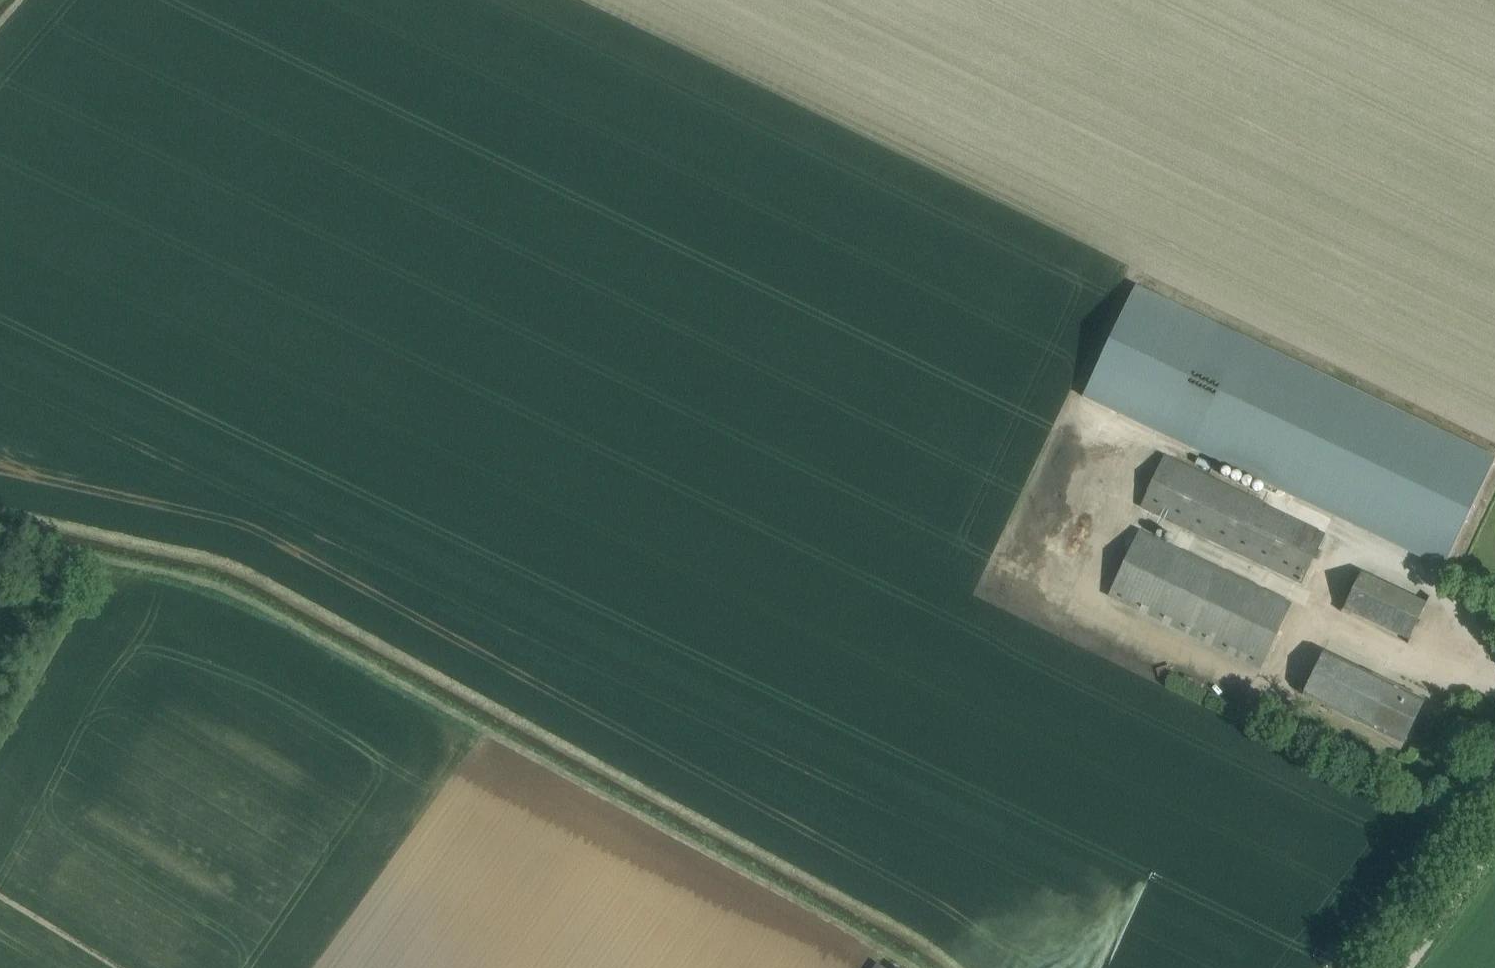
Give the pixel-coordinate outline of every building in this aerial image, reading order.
[(1089,379),(1449,548),(1494,450),(1494,434),(1141,268),(1089,379)] [(1140,508),(1302,583),(1326,531),(1165,455),(1140,508)] [(1261,669),(1292,602),(1140,530),(1108,597),(1261,669)] [(1432,584),(1371,555),(1346,609),(1407,637),(1432,584)] [(1424,700),(1324,652),(1303,695),(1404,743),(1424,700)]
